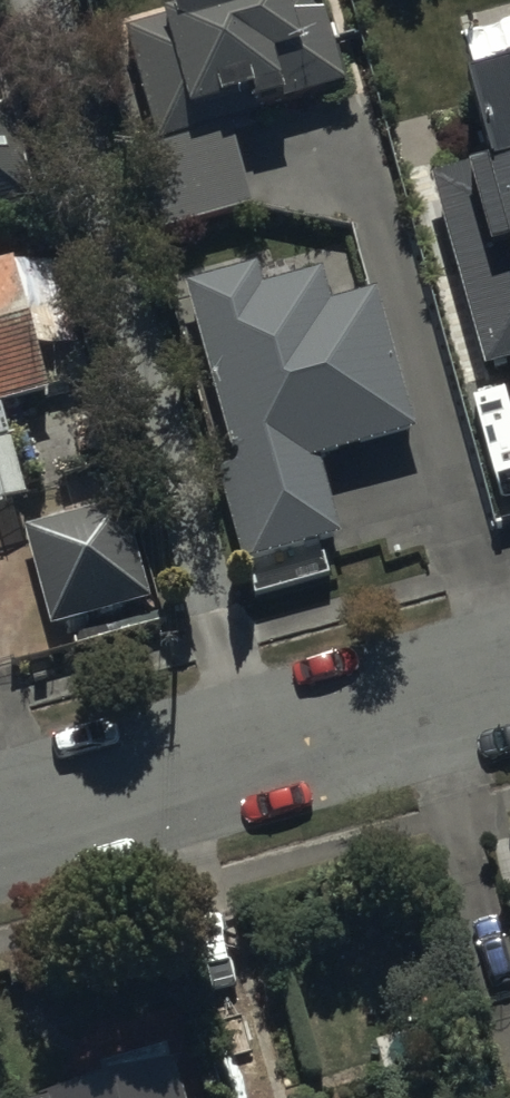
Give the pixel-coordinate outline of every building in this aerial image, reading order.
[(171,242),(255,219),(234,139),(290,124),(288,117),(345,102),(318,0),(200,0),(202,5),(194,8),(200,32),(121,53),(171,242)] [(476,116),(494,179),(439,195),(493,388),(509,383),(509,107),(476,116)] [(52,230),(28,132),(7,137),(0,109),(0,242),(52,230)] [(346,554),(324,477),(420,450),(379,307),(335,319),(326,286),(266,304),(258,278),(191,297),(238,463),(211,471),(243,584),(256,580),(263,606),(331,586),(324,560),(346,554)] [(29,519),(5,428),(57,414),(21,281),(0,286),(0,526),(29,519)] [(127,517),(28,545),(56,643),(155,614),(127,517)] [(8,1097),(205,1097),(191,1048),(8,1097)]
